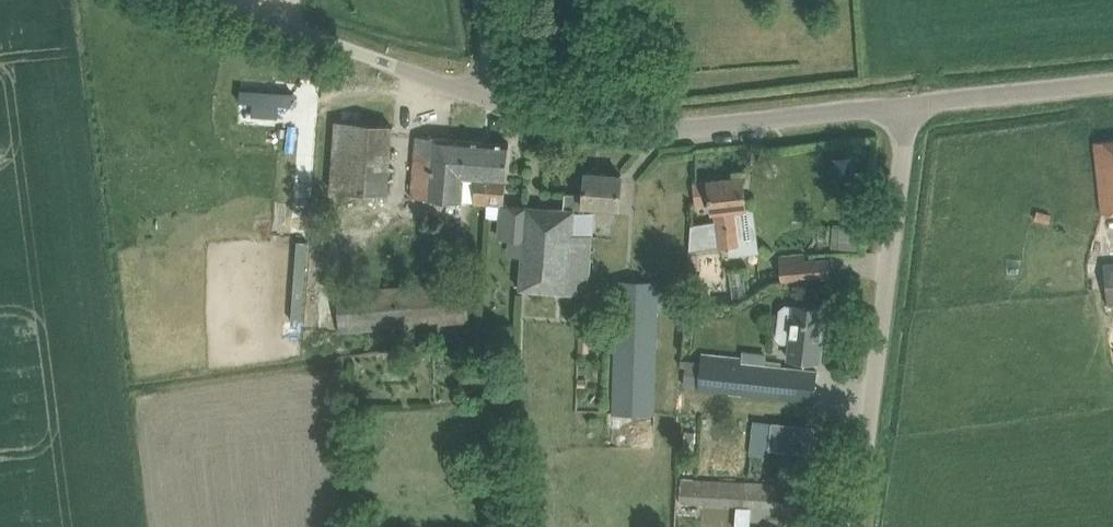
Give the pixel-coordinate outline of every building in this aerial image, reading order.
[(242,95),(241,108),(254,109),(253,122),(279,124),(280,111),(293,112),(294,99),(242,95)] [(331,188),(388,192),(393,126),(336,122),(331,188)] [(489,179),(487,179),(490,142),(416,136),(411,197),(487,203),(489,179)] [(1095,142),(1103,214),(1112,213),(1112,140),(1095,142)] [(490,142),(487,179),(489,179),(487,203),(499,204),(504,204),(509,143),(490,142)] [(527,206),(520,287),(558,290),(588,292),(591,249),(592,249),(593,235),(595,212),(576,210),(576,208),(584,209),(584,204),(619,207),(620,196),(622,174),(587,171),(585,194),(565,193),(564,209),(527,206)] [(697,205),(709,204),(711,215),(715,214),(716,221),(691,225),(690,250),(718,247),(718,245),(739,242),(735,210),(747,209),(743,177),(694,183),(697,205)] [(508,205),(505,236),(509,237),(524,238),(526,207),(508,205)] [(861,246),(862,226),(837,226),(837,245),(861,246)] [(779,255),(780,263),(781,282),(830,277),(828,258),(805,261),(805,253),(779,255)] [(468,277),(335,289),(339,333),(472,321),(468,277)] [(704,277),(688,278),(690,303),(712,301),(711,287),(705,287),(704,277)] [(661,281),(616,280),(612,412),(657,415),(661,281)] [(776,337),(781,343),(789,343),(788,358),(819,361),(825,309),(793,305),(793,306),(786,305),(779,308),(776,337)] [(579,339),(579,351),(589,352),(589,339),(579,339)] [(687,360),(684,387),(814,400),(817,372),(766,366),(768,354),(742,352),(741,355),(727,353),(727,357),(704,354),(703,362),(687,360)] [(810,453),(812,426),(772,422),(769,449),(810,453)] [(752,439),(750,455),(764,457),(765,448),(766,441),(752,439)] [(789,507),(790,486),(682,479),(683,473),(675,473),(674,481),(681,481),(680,501),(789,507)]
